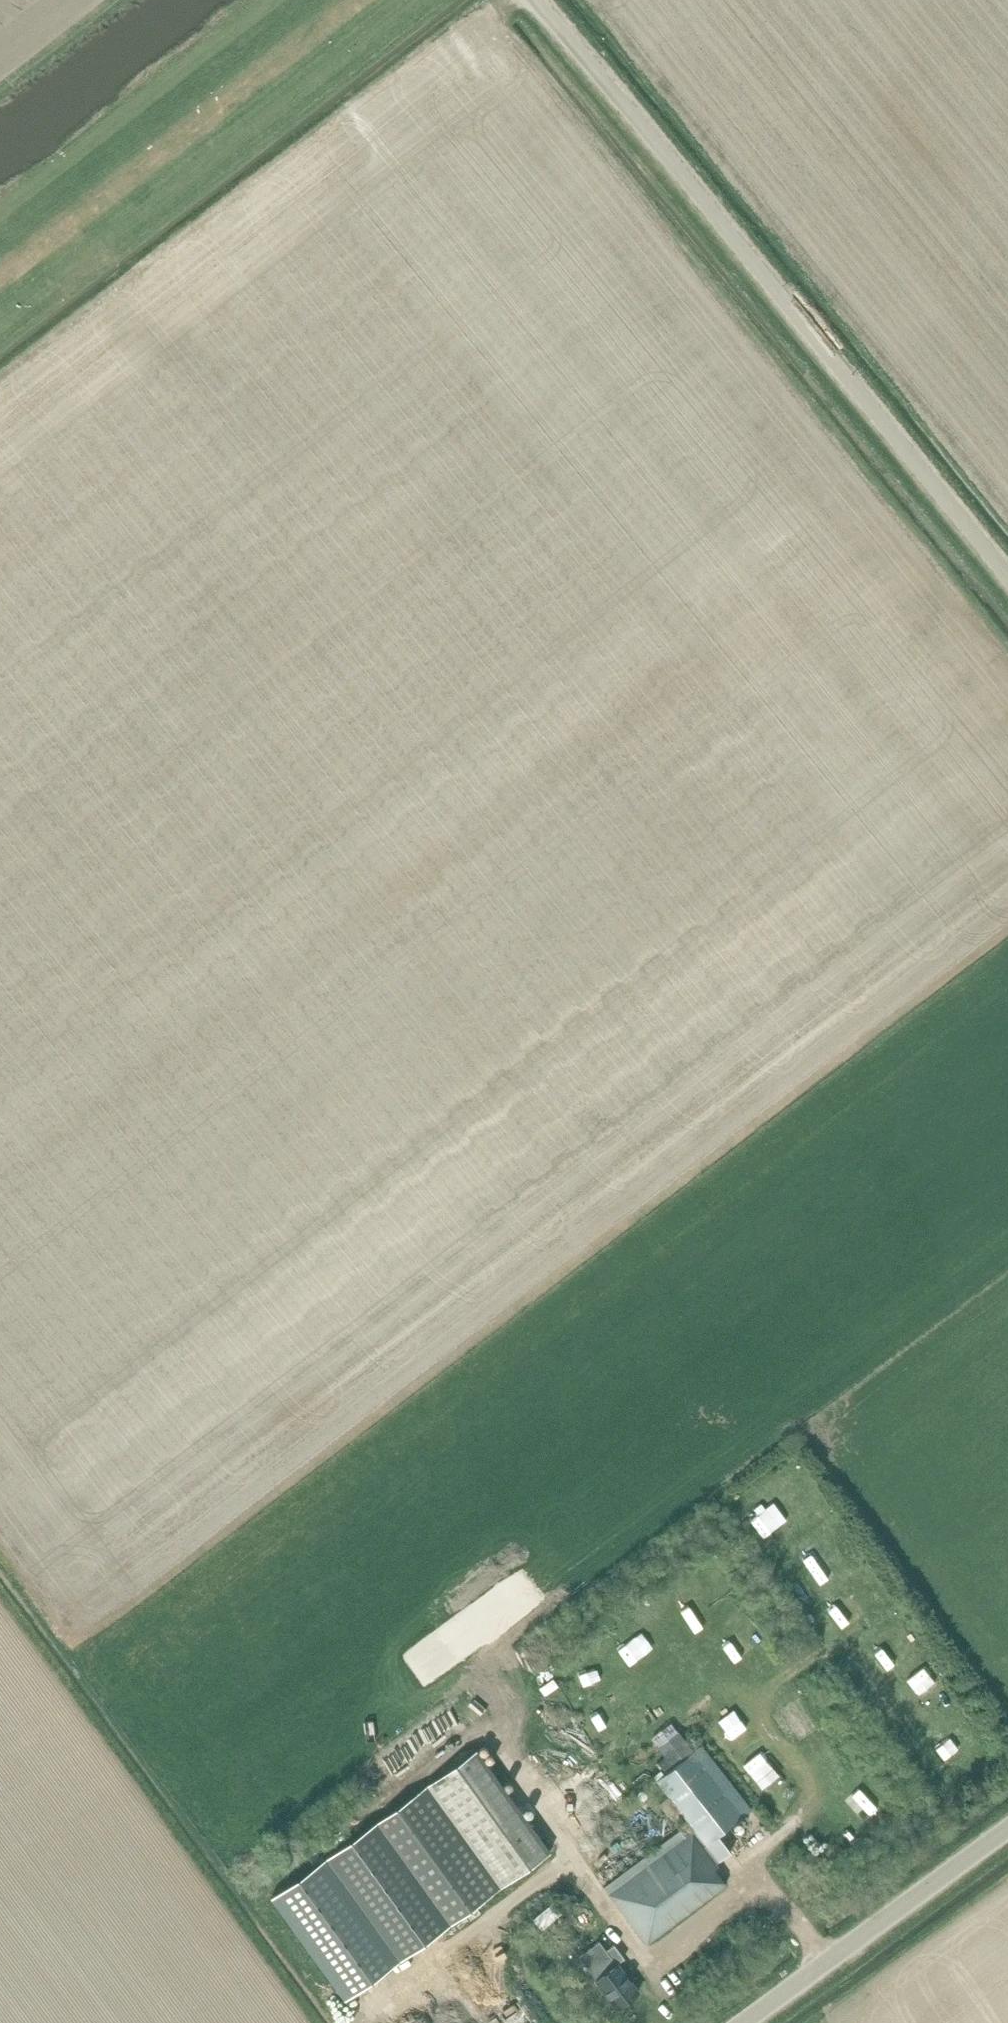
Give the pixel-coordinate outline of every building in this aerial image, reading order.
[(667,1758),(656,1765),(662,1774),(693,1751),(679,1731),(658,1746),(667,1758)] [(683,1826),(714,1868),(717,1866),(715,1863),(730,1851),(718,1834),(752,1809),(703,1744),(693,1751),(662,1774),(658,1778),(669,1793),(660,1801),(680,1828),(683,1826)] [(325,1858),(269,1899),(344,2001),(400,1960),(547,1851),(472,1749),(325,1858)] [(726,1883),(714,1868),(683,1826),(680,1828),(602,1886),(645,1943),(726,1883)] [(542,1929),(562,1913),(552,1901),(533,1918),(542,1929)] [(598,1941),(578,1957),(616,2007),(636,1992),(616,1964),(624,1958),(614,1944),(605,1951),(598,1941)]
